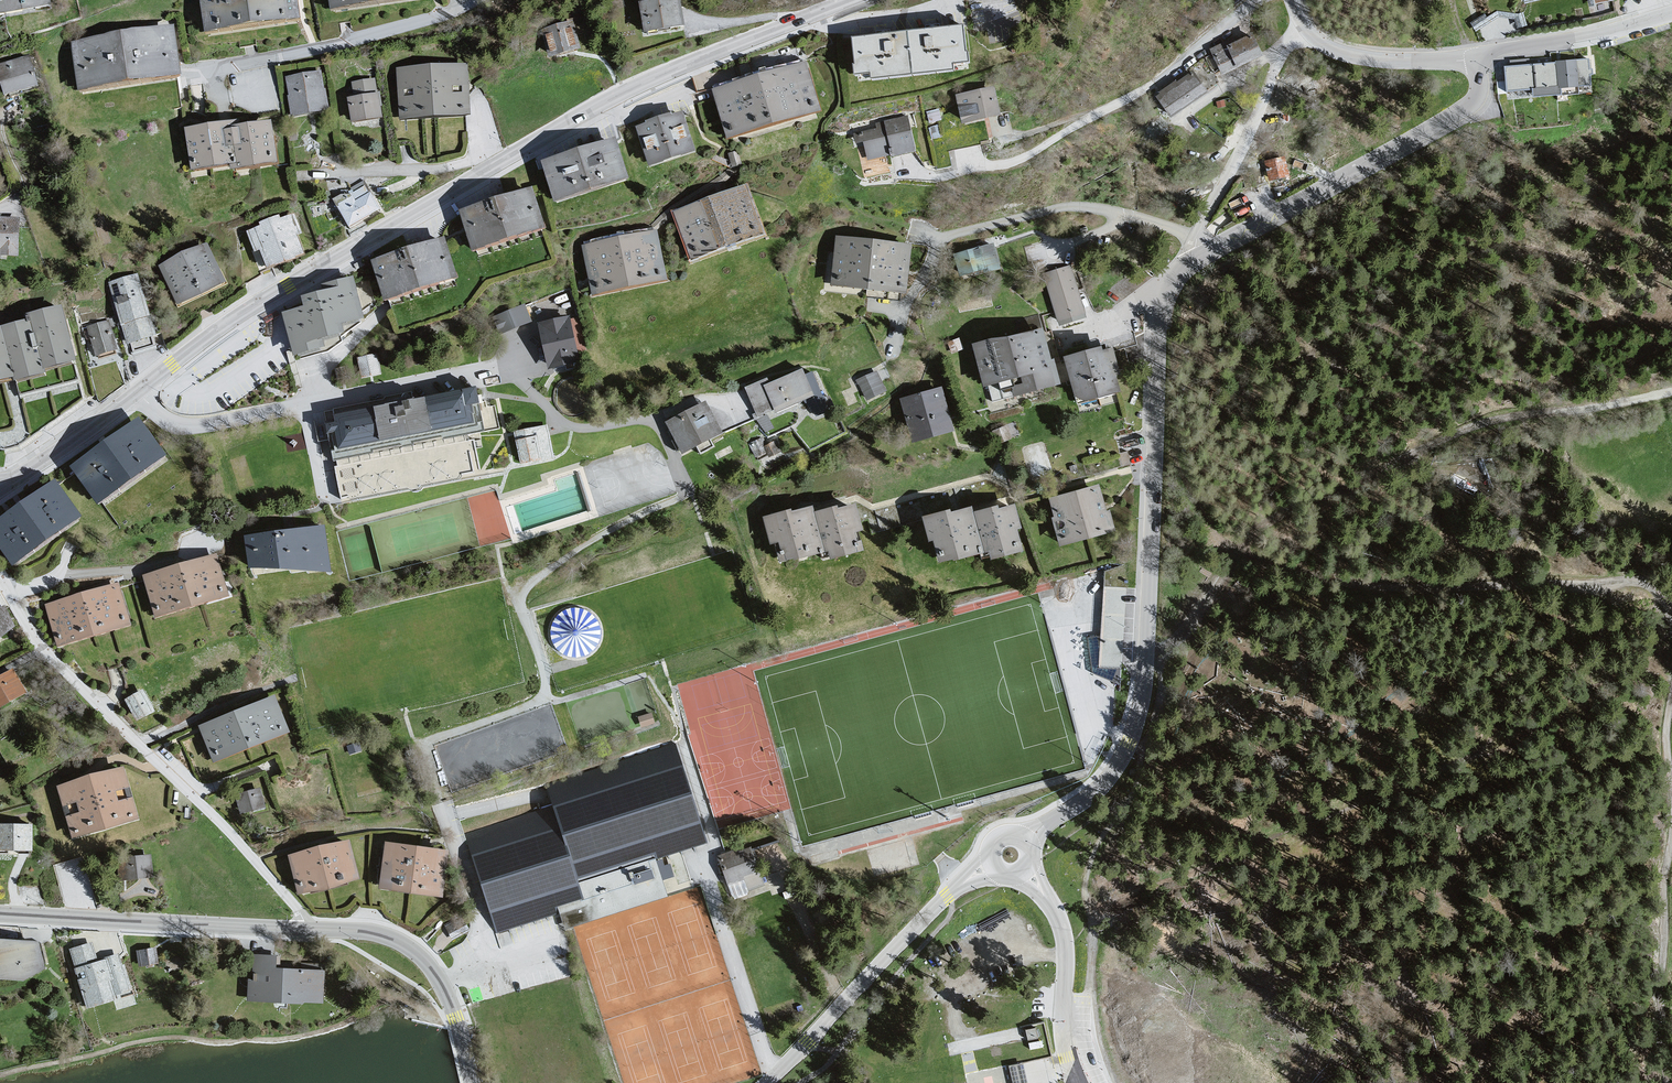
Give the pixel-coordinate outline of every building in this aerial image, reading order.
[(53,12),(51,0),(0,0),(0,20),(53,12)] [(208,40),(304,24),(300,0),(202,0),(208,40)] [(334,17),(428,2),(428,0),(332,0),(334,17)] [(642,3),(647,29),(684,22),(680,0),(661,0),(642,3)] [(572,21),(543,30),(551,56),(580,47),(572,21)] [(966,24),(853,38),(858,80),(971,66),(966,24)] [(177,31),(72,46),(79,95),(184,80),(177,31)] [(1248,34),(1210,49),(1225,79),(1265,60),(1248,34)] [(1589,56),(1506,64),(1508,96),(1592,91),(1589,56)] [(0,68),(0,80),(6,101),(40,91),(30,58),(0,68)] [(808,64),(715,91),(729,144),(825,118),(808,64)] [(467,65),(401,70),(404,116),(470,112),(467,65)] [(322,73),(287,78),(294,114),(327,108),(322,73)] [(1188,75),(1154,103),(1171,120),(1209,96),(1188,75)] [(349,98),(354,121),(383,116),(376,80),(355,84),(357,97),(349,98)] [(997,90),(954,97),(963,127),(1004,118),(997,90)] [(686,114),(637,130),(652,175),(698,158),(686,114)] [(908,119),(859,132),(869,163),(919,153),(908,119)] [(237,122),(188,130),(194,168),(235,161),(236,168),(278,161),(272,122),(238,127),(237,122)] [(621,144),(543,166),(558,209),(634,183),(621,144)] [(1287,162),(1267,166),(1271,183),(1291,179),(1287,162)] [(353,190),(336,200),(351,225),(380,209),(365,181),(352,188),(353,190)] [(746,190),(672,217),(694,267),(767,240),(746,190)] [(536,194),(460,220),(477,260),(549,238),(536,194)] [(261,248),(269,267),(304,253),(297,235),(303,233),(296,214),(281,219),(280,216),(263,223),(264,226),(249,232),(256,250),(261,248)] [(0,217),(0,250),(1,250),(1,255),(19,255),(20,218),(0,217)] [(660,235),(581,251),(592,303),(670,286),(660,235)] [(838,242),(832,290),(908,300),(914,252),(838,242)] [(446,243),(372,267),(387,308),(460,286),(446,243)] [(208,245),(162,266),(179,304),(225,283),(208,245)] [(993,246),(951,259),(959,283),(1001,271),(993,246)] [(1073,268),(1045,276),(1058,324),(1086,316),(1073,268)] [(357,277),(353,271),(342,277),(346,284),(357,277)] [(138,277),(108,288),(127,351),(158,341),(138,277)] [(305,314),(283,319),(297,364),(311,359),(311,351),(347,341),(347,332),(368,325),(356,284),(339,286),(340,294),(304,303),(305,314)] [(529,305),(499,309),(502,330),(532,326),(529,305)] [(17,386),(17,391),(48,383),(48,379),(78,372),(64,313),(29,321),(29,329),(0,336),(0,391),(17,386)] [(86,329),(96,362),(118,356),(108,322),(86,329)] [(571,322),(534,328),(545,378),(579,372),(571,322)] [(1049,328),(976,347),(992,406),(1064,387),(1049,328)] [(1105,350),(1069,360),(1082,405),(1122,394),(1118,379),(1123,376),(1116,352),(1106,355),(1105,350)] [(361,355),(362,373),(380,373),(379,354),(361,355)] [(806,379),(804,372),(772,385),(768,380),(747,388),(759,419),(821,395),(814,376),(806,379)] [(859,382),(868,401),(888,392),(879,372),(859,382)] [(415,394),(325,411),(342,500),(484,472),(476,433),(501,428),(496,404),(483,407),(479,387),(416,399),(415,394)] [(903,402),(914,445),(956,435),(945,391),(903,402)] [(702,407),(667,426),(688,461),(723,443),(702,407)] [(140,423),(72,472),(100,513),(169,463),(140,423)] [(548,425),(514,431),(521,465),(555,459),(548,425)] [(1051,503),(1062,549),(1115,535),(1103,487),(1051,503)] [(0,527),(0,558),(11,575),(83,526),(55,488),(0,527)] [(992,564),(1028,558),(1016,507),(979,517),(992,564)] [(833,564),(867,553),(855,508),(819,515),(833,564)] [(828,558),(814,510),(768,523),(783,570),(828,558)] [(986,558),(973,510),(928,519),(944,574),(986,558)] [(327,530),(240,540),(250,578),(337,581),(327,530)] [(216,557),(144,580),(154,626),(231,602),(216,557)] [(1121,668),(1125,566),(1105,571),(1100,667),(1121,668)] [(119,588),(43,609),(58,655),(132,631),(119,588)] [(15,627),(3,607),(0,609),(0,638),(15,627)] [(0,677),(0,707),(26,693),(13,670),(0,677)] [(143,690),(126,700),(137,721),(155,712),(143,690)] [(274,698),(201,728),(214,760),(287,730),(274,698)] [(123,768),(58,787),(73,836),(138,816),(123,768)] [(259,789),(235,796),(240,813),(264,806),(259,789)] [(0,826),(0,850),(32,851),(32,826),(0,826)] [(719,853),(735,898),(766,887),(751,843),(719,853)] [(455,857),(384,844),(379,894),(444,907),(455,857)] [(350,847),(293,863),(303,899),(358,881),(350,847)] [(151,855),(113,859),(115,880),(153,876),(151,855)] [(25,979),(48,967),(38,941),(0,939),(0,977),(25,979)] [(67,949),(91,1014),(136,998),(120,954),(97,962),(90,941),(67,949)] [(156,948),(137,951),(140,966),(158,963),(156,948)] [(244,954),(244,1003),(321,1003),(321,969),(279,969),(279,954),(244,954)] [(1022,1063),(960,1076),(961,1082),(1026,1082),(1022,1063)]
